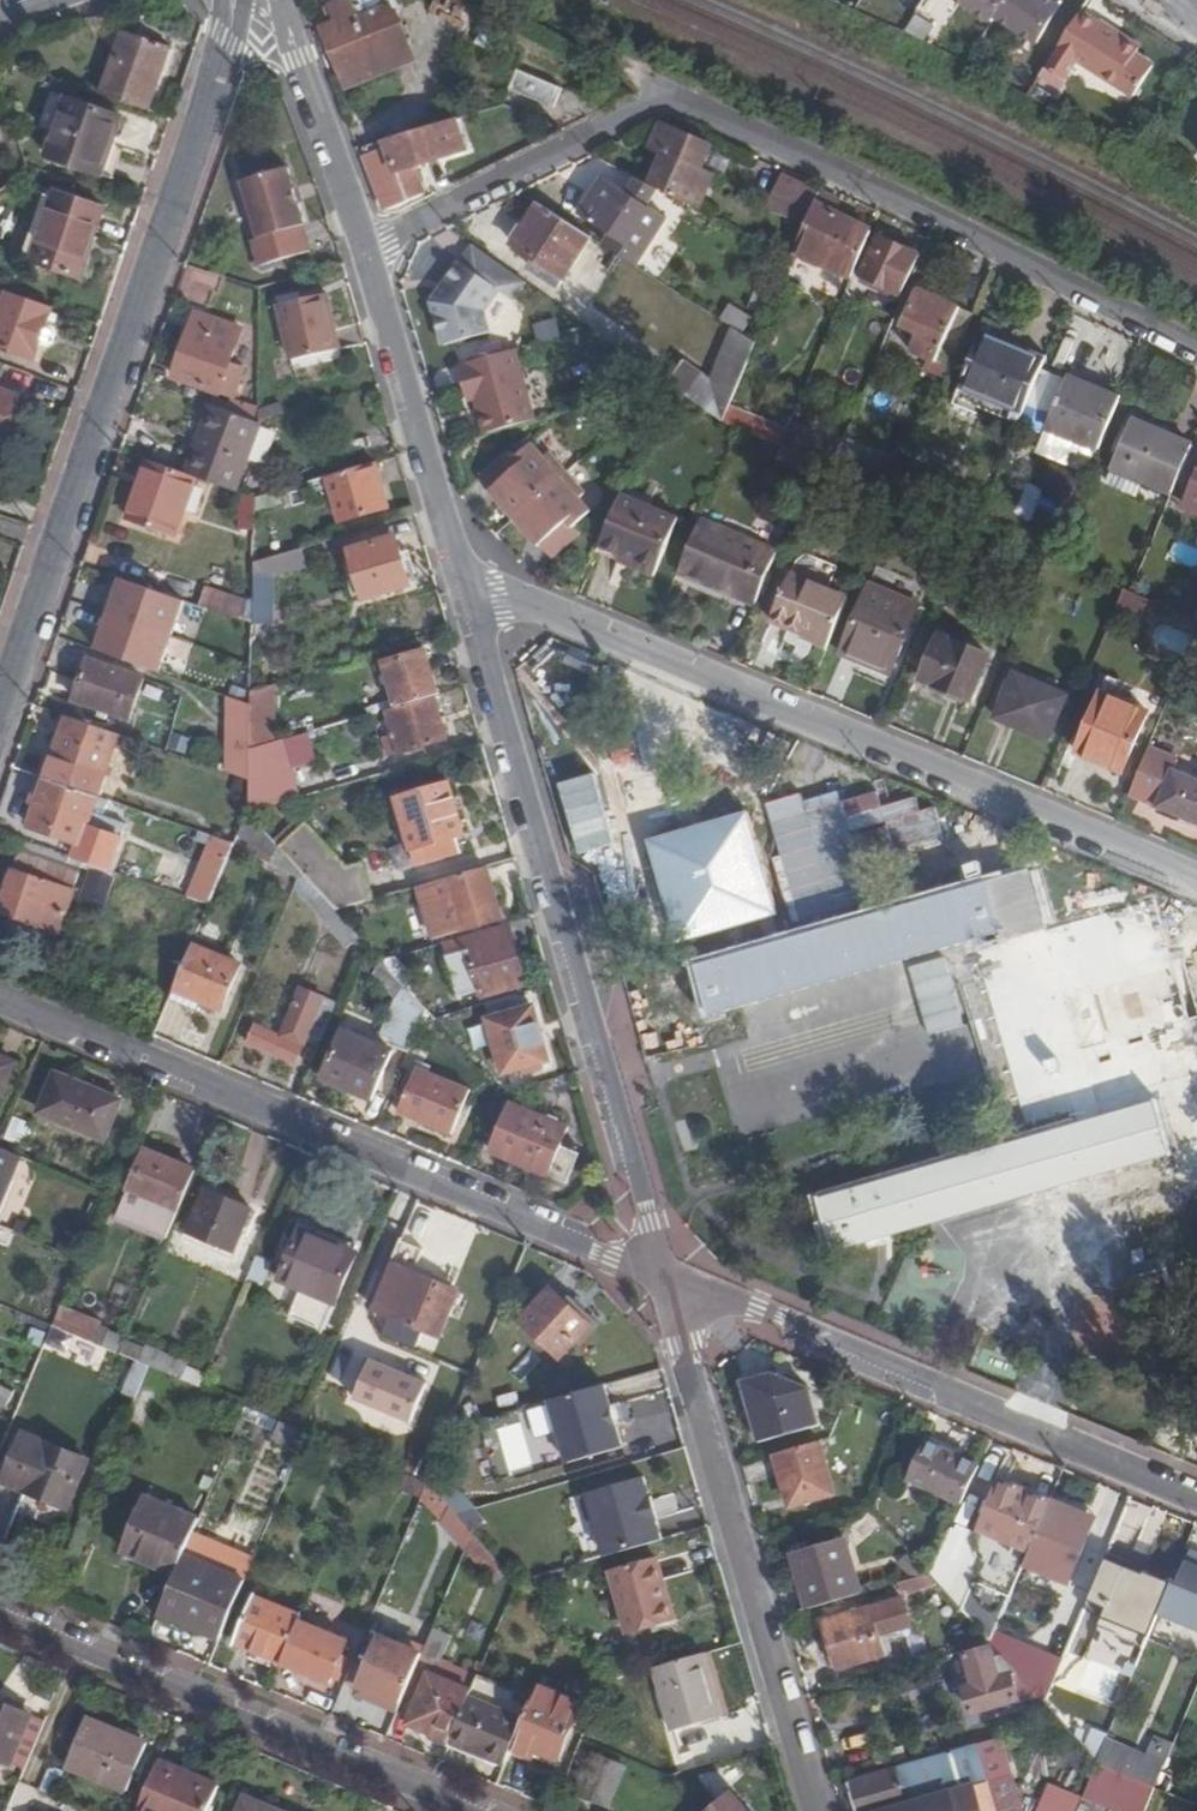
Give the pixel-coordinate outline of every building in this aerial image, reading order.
[(409,0),(348,0),(336,4),(343,25),(327,32),(343,78),(413,54),(400,16),(409,0)] [(994,22),(997,17),(1037,43),(1060,7),(1049,0),(960,0),(994,22)] [(1143,51),(1084,14),(1049,69),(1069,82),(1082,61),(1138,96),(1156,67),(1139,55),(1143,51)] [(128,37),(106,97),(149,112),(170,51),(128,37)] [(561,109),(570,91),(521,71),(513,90),(561,109)] [(122,119),(68,100),(48,159),(102,177),(114,140),(122,119)] [(469,148),(459,120),(369,149),(372,156),(370,158),(389,209),(412,201),(408,190),(424,184),(417,166),(469,148)] [(672,155),(657,187),(663,190),(704,211),(729,155),(665,125),(655,147),(672,155)] [(107,179),(120,142),(114,140),(102,177),(107,179)] [(262,267),(311,251),(303,225),(306,224),(287,167),(241,182),(260,240),(253,242),(262,267)] [(770,208),(809,225),(823,192),(787,174),(770,208)] [(652,206),(663,190),(657,187),(642,180),(632,193),(609,178),(584,215),(615,235),(608,245),(640,266),(673,221),(652,206)] [(108,215),(49,195),(40,221),(49,225),(37,260),(35,266),(76,280),(90,241),(99,244),(108,215)] [(567,274),(593,235),(543,202),(517,241),(539,255),(567,274)] [(871,233),(880,213),(858,203),(849,222),(871,233)] [(849,222),(824,210),(815,230),(863,251),(871,233),(849,222)] [(27,257),(37,260),(49,225),(40,221),(27,257)] [(863,279),(906,297),(923,256),(880,239),(863,279)] [(528,280),(475,241),(433,299),(446,342),(492,329),(486,308),(501,287),(515,298),(528,280)] [(561,283),(567,274),(539,255),(533,263),(561,283)] [(937,361),(960,308),(922,291),(905,329),(922,337),(915,353),(937,361)] [(325,293),(280,307),(297,362),(342,347),(325,293)] [(52,311),(9,295),(0,321),(0,351),(35,363),(52,311)] [(731,305),(724,321),(746,330),(753,314),(731,305)] [(853,308),(845,305),(837,323),(845,327),(853,308)] [(937,361),(954,368),(970,329),(976,315),(960,308),(937,361)] [(241,332),(196,315),(175,376),(221,392),(241,332)] [(827,319),(822,329),(833,334),(837,323),(827,319)] [(1003,345),(970,329),(954,368),(950,377),(1013,405),(1035,353),(1005,341),(1003,345)] [(727,423),(759,345),(737,330),(713,387),(679,363),(667,381),(727,423)] [(517,348),(460,365),(470,401),(477,399),(488,434),(538,419),(517,348)] [(1050,426),(1102,449),(1123,399),(1073,376),(1050,426)] [(7,445),(22,400),(0,392),(0,442),(7,445)] [(1186,464),(1196,438),(1196,415),(1150,393),(1129,439),(1161,453),(1186,464)] [(185,431),(171,468),(197,477),(217,484),(240,418),(190,400),(180,429),(185,431)] [(517,455),(512,451),(486,473),(499,486),(495,489),(545,543),(548,540),(560,553),(586,530),(580,523),(597,506),(585,493),(590,489),(554,449),(549,453),(535,439),(517,455)] [(1154,469),(1161,453),(1129,439),(1123,455),(1154,469)] [(883,464),(843,447),(834,468),(874,485),(883,464)] [(176,534),(197,477),(171,468),(151,461),(129,519),(176,534)] [(390,507),(378,462),(331,477),(343,520),(390,507)] [(1185,506),(1196,512),(1196,478),(1185,506)] [(653,496),(625,483),(621,493),(648,505),(653,496)] [(293,501),(289,489),(259,498),(258,513),(293,501)] [(648,505),(621,493),(600,545),(621,553),(639,561),(637,567),(655,577),(680,518),(648,505)] [(392,535),(352,547),(369,606),(409,593),(392,535)] [(736,607),(752,614),(772,566),(718,540),(697,585),(738,602),(736,607)] [(619,559),(637,567),(639,561),(621,553),(619,559)] [(275,608),(274,559),(257,564),(256,608),(275,608)] [(813,639),(829,646),(850,596),(794,573),(775,617),(807,631),(816,634),(813,639)] [(185,603),(123,581),(98,652),(160,674),(185,603)] [(895,674),(924,606),(876,584),(845,651),(895,674)] [(210,591),(203,609),(242,623),(255,628),(256,608),(210,591)] [(1151,600),(1128,591),(1121,607),(1144,617),(1151,600)] [(804,636),(813,639),(816,634),(807,631),(804,636)] [(993,657),(942,636),(923,680),(973,701),(993,657)] [(385,664),(397,708),(437,697),(424,653),(385,664)] [(146,680),(89,662),(75,703),(133,721),(146,680)] [(1069,694),(1019,673),(1001,717),(1050,739),(1069,694)] [(1126,770),(1150,710),(1105,692),(1081,749),(1126,770)] [(594,713),(617,708),(614,694),(590,701),(594,713)] [(449,738),(437,697),(397,708),(389,711),(395,734),(384,737),(388,753),(399,750),(400,753),(449,738)] [(234,700),(229,776),(251,784),(252,750),(253,706),(234,700)] [(112,749),(116,736),(71,720),(65,733),(63,733),(47,780),(98,797),(114,750),(112,749)] [(296,799),(281,742),(252,750),(251,784),(250,812),(296,799)] [(1196,819),(1196,776),(1177,768),(1161,804),(1196,819)] [(82,845),(98,797),(47,780),(31,826),(82,845)] [(447,782),(397,798),(414,851),(434,845),(436,856),(459,850),(455,839),(464,835),(447,782)] [(216,837),(191,899),(211,906),(237,844),(216,837)] [(79,874),(22,855),(3,915),(62,934),(76,894),(73,893),(79,874)] [(487,866),(419,887),(434,940),(502,919),(487,866)] [(752,931),(674,954),(693,1020),(715,1013),(716,1017),(1000,934),(1002,941),(1049,926),(1032,870),(772,947),(758,951),(752,931)] [(748,920),(752,931),(758,951),(772,947),(762,915),(748,920)] [(513,937),(469,951),(472,963),(461,966),(464,977),(474,975),(479,991),(525,978),(513,937)] [(242,965),(194,946),(175,990),(223,1011),(242,965)] [(1087,1122),(1157,1102),(1157,1105),(1188,1097),(1167,1024),(1196,1016),(1196,960),(1052,1003),(1087,1122)] [(422,986),(412,995),(415,998),(426,1011),(435,1021),(449,1017),(422,986)] [(324,999),(301,991),(283,1037),(256,1026),(248,1047),(296,1065),(324,999)] [(396,1042),(410,1049),(426,1011),(415,998),(396,1042)] [(534,1008),(488,1022),(503,1075),(550,1061),(534,1008)] [(392,1051),(345,1032),(325,1082),(373,1102),(392,1051)] [(0,1059),(0,1104),(16,1065),(0,1059)] [(471,1092),(419,1070),(400,1117),(452,1137),(471,1092)] [(120,1104),(55,1076),(40,1114),(105,1142),(120,1104)] [(1172,1158),(1157,1105),(1157,1102),(1087,1122),(822,1198),(839,1255),(1172,1158)] [(568,1129),(511,1107),(491,1154),(568,1184),(579,1155),(561,1148),(568,1129)] [(23,1157),(0,1147),(0,1210),(23,1157)] [(129,1193),(180,1214),(197,1172),(147,1151),(129,1193)] [(252,1211),(208,1192),(191,1235),(234,1252),(252,1211)] [(118,1220),(168,1242),(180,1214),(129,1193),(118,1220)] [(1074,1223),(1027,1238),(1042,1284),(1088,1269),(1074,1223)] [(355,1255),(301,1232),(281,1282),(301,1290),(335,1304),(355,1255)] [(450,1280),(421,1268),(427,1254),(405,1244),(378,1310),(441,1338),(461,1292),(448,1286),(450,1280)] [(275,1261),(261,1256),(252,1277),(266,1284),(275,1261)] [(556,1288),(523,1322),(564,1360),(597,1327),(589,1319),(593,1314),(575,1296),(569,1301),(556,1288)] [(320,1339),(335,1304),(301,1290),(290,1317),(300,1321),(297,1329),(320,1339)] [(1118,1298),(1074,1296),(1072,1339),(1116,1341),(1118,1298)] [(61,1310),(54,1326),(122,1353),(128,1338),(61,1310)] [(341,1337),(328,1381),(363,1391),(376,1347),(341,1337)] [(510,1370),(521,1381),(543,1360),(532,1348),(510,1370)] [(156,1350),(149,1365),(155,1367),(183,1379),(189,1381),(195,1367),(156,1350)] [(433,1384),(378,1359),(359,1400),(416,1423),(433,1384)] [(764,1444),(822,1427),(813,1389),(775,1375),(747,1384),(764,1444)] [(124,1409),(135,1414),(148,1383),(138,1380),(124,1409)] [(613,1403),(607,1381),(552,1397),(571,1460),(625,1444),(619,1423),(628,1420),(622,1400),(613,1403)] [(0,1387),(0,1404),(8,1409),(15,1395),(0,1387)] [(244,1421),(285,1435),(290,1423),(250,1407),(244,1421)] [(490,1425),(497,1476),(533,1471),(526,1420),(490,1425)] [(283,1439),(306,1449),(313,1432),(304,1429),(290,1423),(285,1435),(283,1439)] [(8,1485),(58,1505),(78,1457),(28,1436),(8,1485)] [(910,1481),(962,1504),(981,1466),(927,1442),(910,1481)] [(836,1494),(824,1443),(779,1456),(793,1507),(836,1494)] [(91,1463),(78,1457),(58,1505),(72,1511),(91,1463)] [(611,1557),(666,1541),(660,1521),(669,1518),(664,1499),(657,1501),(656,1498),(654,1499),(647,1474),(591,1490),(586,1499),(592,1519),(601,1524),(611,1557)] [(456,1482),(443,1493),(454,1505),(477,1531),(490,1519),(456,1482)] [(979,1526),(1032,1548),(1051,1504),(999,1482),(979,1526)] [(148,1575),(175,1586),(190,1552),(202,1522),(150,1500),(122,1564),(126,1566),(131,1557),(152,1566),(148,1575)] [(1051,1504),(1032,1548),(1025,1565),(1068,1583),(1095,1517),(1053,1500),(1051,1504)] [(446,1525),(471,1550),(478,1532),(477,1531),(454,1505),(446,1525)] [(794,1554),(809,1610),(862,1594),(845,1537),(794,1554)] [(205,1636),(224,1643),(251,1578),(190,1552),(175,1586),(166,1609),(209,1626),(205,1636)] [(1159,1615),(1172,1584),(1142,1571),(1141,1573),(1126,1566),(1128,1562),(1106,1552),(1083,1608),(1101,1616),(1098,1622),(1118,1630),(1117,1632),(1147,1644),(1159,1615)] [(1173,1583),(1172,1584),(1159,1615),(1196,1630),(1196,1555),(1192,1553),(1179,1585),(1173,1583)] [(126,1566),(148,1575),(152,1566),(131,1557),(126,1566)] [(660,1558),(615,1571),(632,1634),(678,1621),(660,1558)] [(981,1579),(964,1614),(996,1630),(1013,1595),(981,1579)] [(902,1598),(827,1623),(841,1670),(884,1657),(878,1637),(911,1627),(902,1598)] [(240,1646),(286,1666),(303,1626),(306,1619),(260,1599),(240,1646)] [(162,1618),(205,1636),(209,1626),(166,1609),(162,1618)] [(351,1646),(303,1626),(286,1666),(333,1686),(351,1646)] [(996,1648),(1037,1694),(1044,1701),(1061,1659),(996,1631),(991,1642),(996,1648)] [(374,1702),(402,1713),(426,1655),(384,1638),(365,1686),(380,1692),(374,1702)] [(974,1714),(1037,1694),(996,1648),(967,1656),(977,1686),(967,1689),(974,1714)] [(726,1718),(708,1654),(656,1669),(675,1732),(726,1718)] [(412,1725),(456,1743),(474,1699),(478,1690),(434,1671),(412,1725)] [(589,1697),(545,1680),(528,1721),(519,1743),(542,1753),(546,1743),(567,1752),(589,1697)] [(0,1690),(0,1748),(14,1754),(36,1764),(57,1715),(0,1690)] [(528,1721),(474,1699),(456,1743),(510,1765),(519,1743),(528,1721)] [(150,1746),(88,1721),(68,1771),(129,1795),(150,1746)] [(1001,1740),(904,1769),(876,1777),(851,1785),(859,1810),(996,1810),(988,1783),(1012,1776),(1001,1740)] [(1092,1761),(1073,1740),(1062,1749),(1081,1771),(1092,1761)] [(1165,1767),(1106,1742),(1098,1762),(1124,1773),(1156,1787),(1163,1772),(1165,1767)] [(14,1754),(0,1748),(0,1769),(6,1772),(14,1754)] [(1026,1775),(1051,1778),(1054,1752),(1029,1749),(1026,1775)] [(625,1766),(594,1754),(578,1794),(609,1807),(625,1766)] [(872,1762),(876,1777),(904,1769),(900,1755),(872,1762)] [(1110,1807),(1124,1773),(1098,1762),(1084,1796),(1110,1807)] [(142,1810),(213,1810),(222,1790),(162,1764),(142,1810)] [(1163,1772),(1156,1787),(1196,1804),(1196,1786),(1163,1772)] [(1110,1807),(1119,1810),(1146,1810),(1156,1787),(1124,1773),(1110,1807)] [(1042,1809),(1048,1810),(1078,1810),(1083,1798),(1053,1785),(1042,1809)] [(247,1791),(239,1810),(300,1810),(247,1791)] [(733,1792),(712,1810),(748,1810),(733,1792)]
